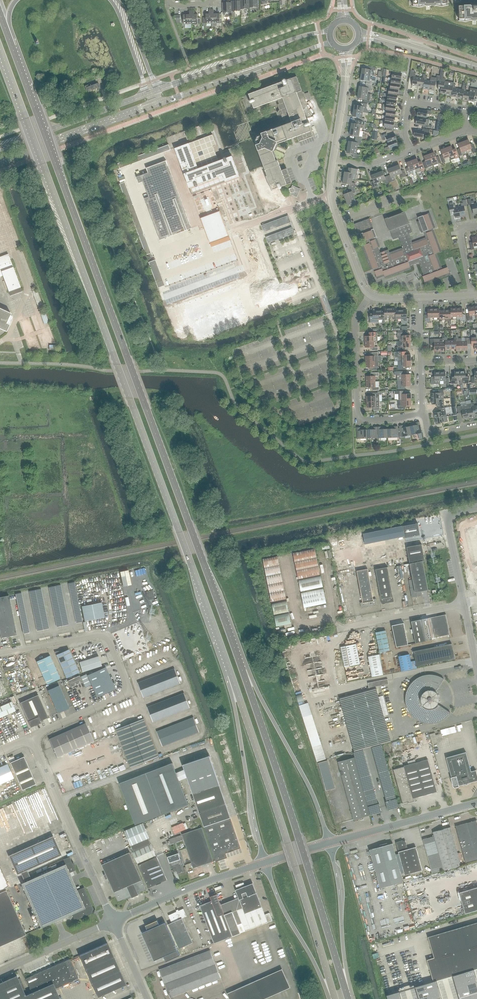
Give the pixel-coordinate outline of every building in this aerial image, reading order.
[(240,0),(240,1),(231,1),(232,11),(241,11),(241,9),(240,0)] [(241,9),(250,9),(249,7),(249,0),(240,0),(241,9)] [(223,12),(223,13),(223,15),(224,16),(224,17),(227,18),(230,16),(231,15),(232,12),(232,11),(231,1),(231,3),(222,3),(223,12)] [(476,7),(476,5),(476,4),(470,4),(470,6),(458,6),(458,7),(459,7),(459,21),(458,20),(458,21),(465,22),(471,21),(476,20),(476,7)] [(183,24),(192,24),(192,10),(189,11),(189,15),(186,15),(183,15),(183,24)] [(192,10),(192,24),(200,24),(200,18),(197,18),(197,15),(194,15),(194,10),(192,10)] [(203,24),(212,23),(211,10),(209,10),(209,14),(206,14),(206,18),(203,18),(203,24)] [(211,10),(212,23),(212,26),(217,26),(217,23),(220,23),(220,14),(214,14),(214,10),(211,10)] [(373,71),(374,70),(375,70),(376,67),(369,66),(368,69),(362,68),(361,74),(374,76),(375,76),(375,75),(373,71)] [(390,70),(390,71),(390,74),(392,74),(392,78),(401,79),(402,74),(393,72),(393,71),(390,70)] [(409,78),(413,78),(412,85),(418,86),(419,78),(415,77),(416,73),(414,73),(414,70),(411,70),(409,78)] [(440,93),(446,94),(448,82),(446,81),(445,81),(445,79),(444,78),(443,78),(444,72),(441,71),(440,76),(438,84),(438,86),(441,86),(440,93)] [(372,85),(373,80),(375,81),(376,76),(375,76),(374,76),(361,74),(360,80),(366,81),(366,84),(372,85)] [(437,75),(436,78),(434,77),(431,77),(430,81),(429,90),(434,91),(436,83),(438,84),(440,76),(437,75)] [(267,87),(249,94),(250,99),(251,100),(250,100),(250,101),(249,101),(249,102),(250,103),(251,103),(252,103),(254,109),(272,102),(279,99),(281,103),(277,105),(279,110),(279,111),(278,111),(278,112),(278,113),(278,114),(279,115),(280,115),(281,115),(283,121),(287,119),(288,124),(282,126),(272,130),(262,134),(262,133),(256,135),(254,140),(255,143),(256,146),(258,151),(259,153),(260,155),(260,156),(265,169),(266,171),(265,171),(267,176),(272,190),(273,190),(275,189),(281,187),(282,187),(286,185),(292,183),(292,182),(290,178),(290,177),(289,174),(288,174),(289,174),(287,169),(286,169),(282,170),(280,166),(280,165),(278,161),(278,160),(274,151),(276,148),(277,144),(287,141),(291,139),(294,138),(297,137),(299,142),(313,137),(308,122),(307,123),(305,118),(311,116),(305,100),(303,94),(302,92),(302,90),(300,86),(300,85),(299,82),(298,82),(299,81),(297,77),(297,76),(291,79),(286,80),(278,84),(277,83),(277,82),(276,82),(275,82),(274,82),(273,82),(273,83),(273,84),(272,84),(272,85),(273,85),(267,87)] [(462,89),(458,89),(457,98),(462,98),(462,100),(464,87),(465,86),(465,83),(463,82),(462,89)] [(97,89),(97,90),(99,89),(100,89),(100,88),(99,83),(97,84),(97,83),(88,87),(87,85),(88,85),(84,86),(86,91),(87,90),(88,92),(97,89)] [(372,85),(366,84),(365,87),(359,86),(358,92),(368,94),(368,93),(368,91),(371,90),(372,85)] [(470,88),(469,92),(468,101),(474,102),(475,96),(476,97),(476,89),(474,89),(470,88)] [(368,94),(358,92),(357,98),(364,99),(363,102),(369,103),(371,94),(368,93),(368,94)] [(366,109),(367,107),(367,104),(361,103),(360,106),(354,105),(353,111),(363,112),(368,113),(368,112),(366,109)] [(363,112),(353,111),(352,117),(359,118),(358,121),(364,122),(365,119),(362,118),(363,112)] [(364,122),(358,121),(358,124),(352,123),(351,129),(360,131),(360,128),(361,128),(363,127),(364,122)] [(392,131),(393,128),(394,123),(385,121),(382,121),(381,123),(385,123),(384,127),(386,127),(386,130),(392,131)] [(415,130),(414,136),(423,137),(424,132),(429,133),(430,129),(422,128),(422,131),(415,130)] [(360,131),(351,129),(350,135),(356,136),(355,139),(361,140),(362,137),(363,131),(360,131)] [(388,143),(397,140),(394,134),(388,136),(387,133),(381,136),(383,141),(387,139),(388,143)] [(189,143),(175,149),(181,165),(180,165),(182,169),(183,172),(184,173),(184,175),(185,175),(186,178),(186,179),(186,180),(187,182),(189,188),(192,194),(240,177),(239,175),(237,170),(236,165),(235,165),(235,164),(234,162),(234,160),(233,159),(232,157),(232,156),(231,156),(227,158),(223,160),(223,159),(219,161),(217,157),(217,156),(215,152),(215,151),(213,147),(217,145),(216,145),(215,140),(214,140),(213,135),(212,135),(208,136),(205,137),(203,138),(199,139),(199,140),(198,140),(194,141),(193,142),(189,143)] [(361,140),(355,139),(355,142),(349,141),(348,147),(357,149),(357,146),(358,146),(361,145),(361,140)] [(387,143),(388,147),(385,148),(385,151),(389,149),(398,146),(396,140),(397,140),(388,143),(387,143)] [(468,140),(463,142),(467,150),(472,149),(473,153),(476,152),(473,144),(470,145),(468,140)] [(457,150),(459,156),(467,153),(466,151),(467,150),(463,142),(458,144),(460,149),(457,150)] [(450,160),(453,159),(459,157),(456,150),(453,152),(451,146),(446,148),(449,157),(450,160)] [(357,149),(348,147),(347,153),(353,154),(352,157),(359,158),(359,155),(356,154),(357,149)] [(449,157),(446,148),(441,150),(443,155),(440,156),(443,163),(445,162),(444,159),(449,157)] [(436,158),(434,152),(429,154),(433,166),(441,163),(439,157),(436,158)] [(433,166),(429,154),(424,156),(426,162),(423,163),(425,169),(433,166)] [(424,170),(424,169),(422,163),(419,164),(417,159),(412,161),(415,170),(416,173),(424,170)] [(191,228),(180,198),(166,160),(146,168),(148,173),(137,177),(139,183),(143,182),(149,197),(145,198),(160,240),(191,228)] [(412,171),(415,170),(412,161),(407,163),(409,168),(406,169),(408,175),(413,173),(412,171)] [(399,165),(393,167),(396,175),(400,174),(401,177),(403,176),(404,177),(406,176),(404,170),(401,171),(399,165)] [(390,182),(392,181),(395,180),(393,176),(396,175),(393,167),(388,169),(390,175),(387,176),(390,182)] [(356,180),(356,176),(357,171),(351,170),(351,173),(344,172),(344,178),(352,179),(356,180)] [(382,171),(377,173),(380,181),(383,180),(384,183),(387,183),(387,184),(390,182),(387,176),(385,177),(382,171)] [(371,182),(372,186),(373,188),(378,186),(377,183),(380,181),(377,173),(371,175),(373,181),(371,182)] [(348,188),(354,188),(355,188),(356,186),(355,185),(355,183),(352,182),(352,179),(344,178),(343,184),(349,185),(348,188)] [(125,182),(120,184),(146,255),(151,253),(125,182)] [(354,188),(348,188),(350,192),(344,194),(346,200),(354,197),(353,194),(356,193),(354,188)] [(358,199),(355,200),(354,197),(346,200),(348,206),(354,203),(355,206),(360,204),(358,199)] [(476,214),(476,204),(476,203),(474,204),(473,201),(471,201),(471,199),(468,199),(469,205),(472,205),(474,214),(476,214)] [(461,206),(458,207),(461,217),(466,216),(464,206),(467,206),(465,200),(462,200),(463,203),(461,203),(461,206)] [(449,203),(450,205),(448,205),(450,215),(455,214),(455,218),(461,217),(458,207),(456,208),(455,204),(453,205),(452,202),(449,203)] [(211,247),(230,240),(220,211),(201,218),(211,247)] [(419,262),(420,265),(424,276),(422,276),(425,283),(450,274),(447,267),(444,268),(444,266),(441,267),(436,253),(441,251),(432,228),(435,227),(430,213),(418,218),(419,221),(418,222),(421,232),(424,232),(426,238),(412,243),(409,236),(413,234),(412,232),(409,223),(405,211),(402,212),(402,213),(388,218),(385,219),(389,231),(390,231),(393,240),(399,238),(403,248),(390,253),(388,250),(380,253),(378,247),(379,246),(377,239),(373,229),(361,234),(365,245),(362,246),(371,270),(374,269),(375,271),(374,271),(377,278),(384,276),(385,278),(411,269),(410,266),(419,262)] [(354,225),(357,232),(372,226),(369,219),(354,225)] [(3,276),(9,292),(10,296),(22,292),(20,287),(10,260),(8,254),(0,257),(0,277),(3,276)] [(156,260),(149,262),(158,287),(165,285),(156,260)] [(44,308),(37,290),(32,292),(39,310),(44,308)] [(195,317),(191,318),(196,333),(200,332),(200,333),(204,332),(204,330),(207,329),(207,331),(211,329),(210,328),(213,327),(214,328),(218,327),(217,325),(220,324),(221,326),(225,324),(224,323),(227,322),(228,323),(231,322),(231,320),(234,319),(234,321),(247,316),(246,315),(249,314),(244,299),(232,303),(233,306),(196,320),(195,317)] [(468,307),(469,314),(466,315),(467,321),(472,320),(472,315),(475,315),(474,306),(468,307)] [(6,332),(12,318),(13,318),(12,317),(12,316),(11,316),(10,315),(11,313),(0,308),(0,329),(6,332)] [(462,308),(456,308),(456,317),(457,320),(460,320),(460,321),(465,321),(465,315),(462,315),(462,308)] [(427,309),(428,315),(425,315),(425,322),(430,322),(430,318),(434,318),(433,309),(427,309)] [(373,311),(373,313),(369,313),(370,323),(379,323),(379,320),(378,310),(373,311)] [(46,313),(41,314),(44,324),(49,322),(46,313)] [(330,319),(325,321),(328,330),(333,328),(330,319)] [(325,321),(320,323),(323,332),(328,330),(325,321)] [(320,323),(315,325),(318,334),(323,332),(320,323)] [(315,325),(309,327),(313,336),(318,334),(315,325)] [(309,327),(304,329),(308,338),(313,336),(309,327)] [(304,329),(299,331),(302,340),(308,338),(304,329)] [(299,331),(294,333),(297,342),(302,340),(299,331)] [(378,341),(377,332),(371,333),(369,333),(369,336),(365,336),(365,342),(374,342),(378,341)] [(401,341),(410,341),(410,335),(403,335),(403,332),(404,332),(397,332),(397,338),(401,339),(401,341)] [(294,333),(289,335),(292,344),(297,342),(294,333)] [(462,350),(467,350),(467,344),(470,344),(470,338),(465,338),(465,341),(462,341),(461,341),(462,350)] [(439,339),(430,339),(430,345),(434,345),(434,351),(440,351),(439,342),(439,339)] [(404,350),(404,347),(410,347),(410,341),(401,341),(397,341),(397,347),(395,347),(395,350),(404,350)] [(271,342),(266,343),(269,352),(274,350),(271,342)] [(374,342),(365,342),(365,347),(372,347),(372,350),(378,350),(378,347),(374,347),(374,342)] [(266,343),(261,345),(264,354),(269,352),(266,343)] [(261,345),(255,347),(259,356),(264,354),(261,345)] [(255,347),(250,349),(254,358),(259,356),(255,347)] [(250,349),(245,351),(248,360),(254,358),(250,349)] [(245,351),(240,353),(243,362),(248,360),(245,351)] [(406,352),(404,352),(394,352),(394,357),(398,358),(398,361),(411,360),(411,355),(406,355),(406,352)] [(240,353),(235,355),(238,364),(243,362),(240,353)] [(379,354),(378,355),(378,353),(372,353),(372,356),(365,356),(365,362),(378,361),(382,361),(381,356),(379,356),(379,354)] [(321,357),(313,360),(315,366),(323,362),(321,357)] [(411,360),(398,361),(398,370),(405,370),(405,369),(404,369),(404,367),(411,366),(411,360)] [(365,362),(366,367),(372,367),(372,370),(378,370),(378,361),(365,362)] [(323,362),(315,366),(317,371),(325,368),(323,362)] [(325,368),(317,371),(319,376),(327,373),(325,368)] [(410,374),(404,374),(404,371),(394,372),(394,375),(397,375),(397,377),(401,378),(401,380),(410,380),(410,374)] [(454,371),(454,376),(451,376),(451,384),(457,383),(457,380),(460,380),(460,371),(454,371)] [(469,376),(466,376),(465,371),(460,371),(460,380),(460,383),(469,383),(469,376)] [(434,378),(431,378),(431,384),(437,384),(440,384),(440,381),(440,372),(434,372),(434,378)] [(445,372),(440,372),(440,381),(443,381),(443,384),(446,384),(449,384),(449,378),(446,378),(445,372)] [(327,373),(319,376),(321,381),(329,378),(327,373)] [(366,376),(366,382),(375,381),(375,376),(379,376),(379,373),(372,373),(372,376),(366,376)] [(269,376),(261,379),(263,384),(271,381),(269,376)] [(329,378),(321,381),(322,386),(331,383),(329,378)] [(397,380),(397,383),(398,389),(404,389),(404,386),(410,386),(410,380),(401,380),(397,380)] [(271,381),(263,384),(265,390),(273,386),(271,381)] [(366,382),(366,387),(373,387),(373,390),(379,390),(379,387),(376,387),(375,381),(366,382)] [(331,383),(322,386),(324,391),(333,388),(331,383)] [(273,386),(265,390),(267,395),(275,391),(273,386)] [(333,388),(324,391),(326,397),(335,394),(333,388)] [(431,393),(432,398),(444,398),(444,389),(438,389),(438,393),(431,393)] [(275,391),(267,395),(269,400),(277,397),(275,391)] [(405,391),(394,391),(394,394),(395,400),(398,400),(402,400),(411,399),(411,394),(406,394),(404,394),(404,391),(405,391)] [(373,396),(366,396),(367,402),(379,401),(379,396),(382,396),(381,392),(378,392),(378,393),(373,393),(373,396)] [(277,397),(269,400),(270,405),(279,402),(277,397)] [(444,398),(432,398),(432,404),(438,404),(438,407),(444,407),(444,398)] [(402,400),(398,400),(398,403),(398,409),(405,409),(405,408),(404,406),(411,405),(411,399),(402,400)] [(379,401),(367,402),(367,407),(373,407),(374,410),(380,410),(379,401)] [(279,402),(270,405),(272,410),(281,407),(279,402)] [(466,405),(457,406),(458,413),(462,413),(463,419),(469,418),(466,404),(466,405)] [(466,404),(469,418),(474,417),(474,415),(472,408),(472,406),(472,404),(466,405),(466,404)] [(281,407),(272,410),(274,415),(283,412),(281,407)] [(444,417),(447,416),(445,407),(439,409),(440,412),(434,413),(435,418),(444,417)] [(343,416),(338,418),(341,426),(346,424),(343,416)] [(338,418),(333,419),(336,428),(341,426),(338,418)] [(333,419),(328,421),(331,430),(336,428),(333,419)] [(328,421),(323,423),(327,432),(331,430),(328,421)] [(417,425),(410,426),(411,435),(418,433),(421,433),(422,433),(419,422),(416,423),(417,425)] [(323,423),(319,425),(322,433),(327,432),(323,423)] [(319,425),(314,426),(317,435),(322,433),(319,425)] [(402,425),(399,426),(402,437),(411,435),(410,426),(403,428),(402,426),(402,425)] [(314,426),(309,428),(313,437),(317,435),(314,426)] [(395,429),(387,429),(388,438),(398,437),(398,426),(394,426),(394,427),(395,427),(395,429)] [(367,438),(367,430),(360,430),(360,428),(360,427),(357,428),(357,439),(367,438)] [(367,430),(367,438),(377,438),(377,427),(374,427),(374,429),(367,430)] [(380,427),(377,427),(377,438),(388,438),(387,429),(380,429),(380,427)] [(309,428),(304,430),(308,439),(313,437),(309,428)] [(304,430),(300,432),(303,441),(308,439),(304,430)] [(402,526),(404,537),(404,538),(420,535),(418,523),(402,526)] [(465,529),(468,546),(476,544),(476,527),(465,529)] [(407,547),(409,563),(425,560),(422,544),(407,547)] [(468,546),(472,562),(476,561),(476,544),(468,546)] [(315,549),(293,553),(295,562),(317,557),(315,549)] [(274,557),(263,559),(265,568),(279,565),(278,557),(278,556),(274,557)] [(317,557),(295,562),(297,570),(318,566),(317,557)] [(411,573),(425,570),(423,561),(410,563),(411,573)] [(281,573),(279,565),(265,568),(266,576),(281,573)] [(318,566),(297,570),(298,579),(320,574),(318,566)] [(377,577),(389,574),(387,567),(375,569),(377,577)] [(361,608),(377,605),(376,599),(373,599),(368,569),(357,571),(363,602),(360,603),(361,608)] [(128,570),(120,572),(123,587),(131,585),(128,570)] [(426,580),(425,570),(411,573),(413,583),(426,580)] [(283,582),(281,573),(266,576),(268,585),(283,582)] [(389,574),(377,577),(378,584),(390,581),(389,574)] [(321,576),(299,581),(301,591),(323,587),(321,576)] [(428,590),(426,580),(413,583),(414,587),(410,588),(411,597),(421,595),(421,591),(428,590)] [(390,581),(378,584),(380,591),(392,589),(390,581)] [(284,590),(283,582),(268,585),(270,593),(284,590)] [(323,588),(301,593),(304,608),(326,603),(323,588)] [(392,589),(380,591),(381,599),(393,596),(392,589)] [(286,599),(284,590),(270,593),(271,602),(286,599)] [(287,601),(272,604),(274,615),(289,612),(287,601)] [(101,602),(82,606),(85,621),(104,617),(101,602)] [(291,623),(289,613),(274,616),(276,626),(291,623)] [(433,638),(450,634),(446,615),(428,618),(432,638),(433,638)] [(432,638),(428,618),(422,619),(426,641),(433,640),(432,638)] [(396,647),(408,644),(404,623),(392,625),(396,647)] [(380,652),(390,650),(386,630),(376,632),(380,652)] [(452,643),(413,651),(415,661),(411,662),(409,654),(398,656),(402,671),(412,669),(417,668),(417,666),(455,659),(452,643)] [(344,667),(360,664),(356,644),(345,646),(340,647),(344,667)] [(69,649),(62,652),(61,650),(55,652),(58,659),(66,678),(79,672),(69,649)] [(383,674),(379,654),(368,657),(372,677),(383,674)] [(50,655),(36,661),(47,684),(60,678),(50,655)] [(79,662),(82,672),(102,666),(98,656),(79,662)] [(105,667),(87,675),(91,684),(97,697),(115,689),(105,667)] [(86,673),(80,675),(85,686),(91,684),(87,675),(86,673)] [(437,693),(436,693),(436,692),(435,692),(444,679),(443,678),(442,678),(440,677),(439,677),(438,676),(436,675),(435,675),(434,675),(433,675),(431,675),(429,675),(427,675),(426,675),(425,675),(424,675),(423,676),(421,676),(420,677),(419,677),(418,678),(416,679),(415,680),(413,681),(412,683),(411,683),(410,685),(409,686),(408,688),(407,689),(407,691),(406,692),(406,693),(406,694),(406,695),(405,697),(405,698),(405,700),(405,701),(405,702),(406,703),(406,704),(406,705),(406,706),(407,707),(407,708),(407,709),(408,711),(409,712),(410,714),(411,714),(411,715),(412,716),(413,717),(415,718),(415,719),(417,720),(418,721),(419,721),(421,722),(422,722),(424,723),(426,723),(427,724),(428,724),(430,724),(431,724),(433,723),(435,723),(436,723),(438,722),(439,722),(440,721),(441,721),(442,720),(444,719),(445,718),(446,717),(448,716),(449,715),(449,714),(450,713),(437,704),(438,703),(438,702),(439,702),(439,701),(439,700),(439,699),(439,698),(439,697),(438,696),(438,695),(437,694),(437,693)] [(82,682),(79,676),(68,681),(71,687),(82,682)] [(389,684),(387,679),(368,683),(369,690),(340,698),(354,751),(390,741),(378,697),(376,688),(376,687),(389,684)] [(59,686),(48,691),(58,714),(69,708),(59,686)] [(35,725),(36,726),(37,724),(41,723),(40,721),(48,717),(38,695),(20,703),(28,721),(31,727),(35,725)] [(383,696),(378,697),(383,716),(388,715),(383,696)] [(0,707),(0,717),(15,711),(11,702),(0,707)] [(309,704),(299,707),(317,762),(326,759),(309,704)] [(163,744),(201,731),(195,715),(157,728),(163,744)] [(158,756),(144,719),(116,730),(130,767),(158,756)] [(57,757),(94,741),(86,723),(49,739),(57,757)] [(436,735),(435,733),(429,734),(432,744),(438,742),(437,740),(442,739),(441,734),(436,735)] [(451,777),(453,786),(453,787),(454,787),(455,787),(459,786),(476,781),(476,774),(476,770),(471,771),(466,752),(446,757),(451,777)] [(10,762),(22,790),(36,784),(24,756),(10,762)] [(215,861),(216,862),(224,859),(222,852),(225,851),(225,852),(236,849),(237,849),(241,848),(238,841),(230,818),(227,807),(210,756),(183,765),(185,770),(176,773),(179,781),(187,778),(193,793),(196,802),(196,803),(199,812),(215,861)] [(351,808),(354,820),(363,817),(366,816),(370,815),(354,757),(338,762),(351,808)] [(413,798),(432,793),(437,792),(435,786),(428,759),(404,766),(393,769),(403,804),(409,802),(408,802),(413,801),(412,799),(413,799),(413,798)] [(319,763),(326,791),(335,788),(327,760),(319,763)] [(136,824),(188,804),(179,781),(176,773),(172,763),(120,783),(136,824)] [(0,767),(0,784),(14,778),(7,764),(0,767)] [(388,810),(399,807),(396,799),(386,801),(385,802),(387,806),(388,810)] [(368,806),(371,815),(381,812),(380,808),(379,803),(378,804),(368,806)] [(460,844),(466,863),(476,859),(476,822),(476,820),(455,826),(460,844)] [(124,831),(131,846),(133,852),(138,864),(156,855),(151,844),(150,845),(148,839),(149,838),(143,823),(124,831)] [(184,823),(174,828),(176,833),(186,829),(184,823)] [(450,827),(433,832),(434,836),(423,839),(432,873),(461,865),(450,827)] [(193,868),(212,862),(213,861),(202,828),(182,834),(193,868)] [(17,874),(21,873),(27,870),(61,855),(53,836),(9,855),(17,874)] [(408,849),(405,840),(403,841),(403,842),(401,842),(401,841),(396,842),(405,875),(422,870),(416,847),(408,849)] [(380,888),(403,882),(393,843),(370,850),(380,888)] [(130,853),(102,865),(118,902),(131,896),(133,895),(134,896),(136,895),(135,894),(138,893),(143,891),(146,889),(141,878),(130,853)] [(177,854),(168,857),(170,863),(171,863),(172,867),(175,876),(174,871),(176,870),(177,874),(185,871),(181,859),(179,853),(177,854)] [(31,879),(27,870),(21,873),(24,882),(21,883),(41,927),(71,914),(75,921),(93,913),(93,914),(93,913),(93,912),(94,911),(94,910),(95,910),(95,909),(94,909),(94,910),(84,887),(77,890),(69,873),(75,870),(73,866),(74,865),(74,866),(75,866),(74,865),(74,864),(73,864),(73,863),(73,862),(73,861),(73,862),(72,863),(69,857),(50,865),(52,870),(31,879)] [(167,880),(157,857),(141,864),(138,865),(141,871),(148,888),(167,880)] [(239,899),(221,906),(233,936),(241,933),(237,925),(242,923),(245,931),(268,922),(272,921),(269,913),(265,914),(253,883),(235,890),(238,897),(239,899)] [(459,892),(465,913),(476,910),(476,887),(459,892)] [(0,893),(0,945),(25,934),(6,890),(0,893)] [(233,936),(218,898),(217,895),(210,897),(212,901),(200,906),(214,943),(233,936)] [(182,918),(187,916),(183,909),(168,915),(172,923),(168,924),(179,949),(193,942),(182,918)] [(147,930),(142,932),(154,960),(164,956),(166,961),(180,955),(165,922),(160,925),(157,920),(145,925),(147,930)] [(427,959),(433,981),(441,979),(476,968),(476,922),(428,936),(434,957),(427,959)] [(126,984),(107,943),(79,955),(80,957),(98,997),(126,984)] [(170,998),(221,978),(210,950),(159,969),(170,998)] [(26,979),(32,993),(25,995),(16,975),(0,982),(0,998),(60,998),(55,989),(78,978),(70,961),(70,959),(26,979)] [(227,993),(230,998),(264,998),(290,987),(282,969),(227,993)] [(474,969),(463,972),(465,979),(476,976),(474,970),(474,969)] [(463,972),(453,976),(453,977),(454,982),(465,979),(463,972)] [(465,979),(467,984),(476,981),(476,979),(476,976),(465,979)] [(465,979),(454,982),(456,987),(467,984),(465,979)] [(433,981),(426,983),(428,990),(438,987),(437,981),(437,980),(433,981)] [(467,984),(468,989),(476,987),(476,981),(467,984)] [(426,983),(415,987),(417,993),(428,990),(426,983)] [(467,984),(456,987),(458,992),(468,989),(467,984)] [(438,987),(428,990),(429,995),(440,992),(438,987)] [(468,989),(458,992),(459,998),(470,995),(468,989)] [(428,990),(417,993),(419,998),(429,995),(428,990)]
